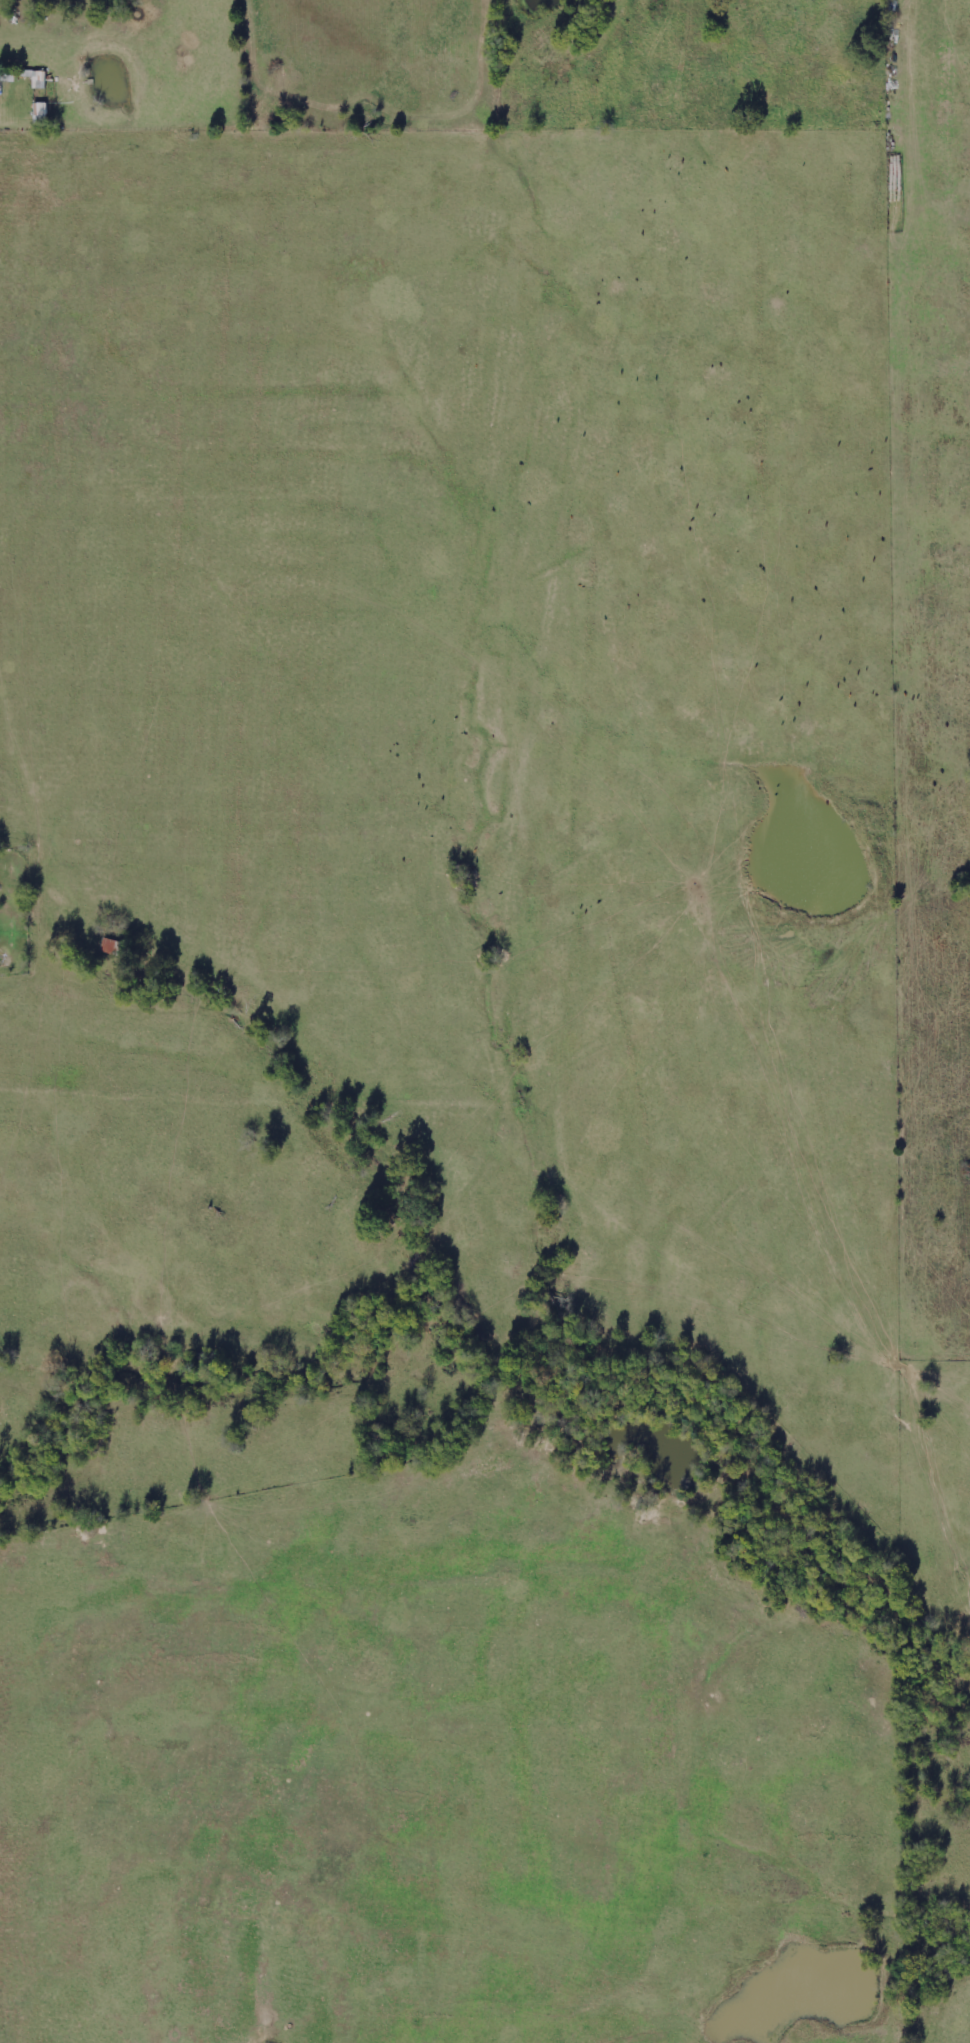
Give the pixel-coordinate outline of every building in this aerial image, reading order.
[(49,73),(34,72),(33,90),(48,90),(49,73)] [(37,126),(51,125),(50,104),(37,104),(37,126)] [(103,953),(122,957),(125,943),(106,939),(103,953)]
